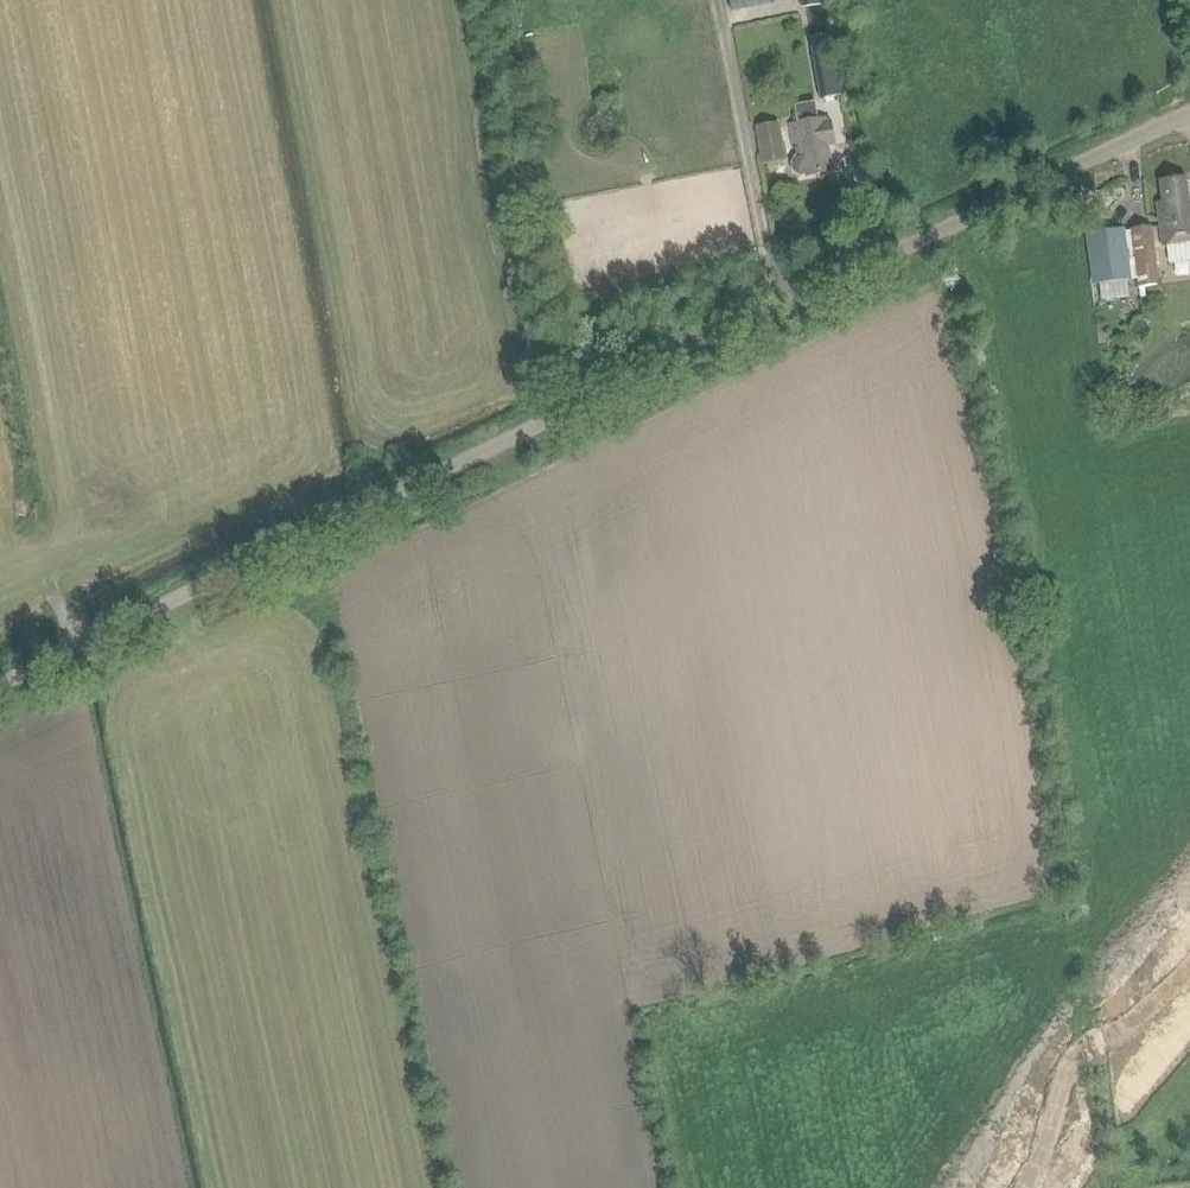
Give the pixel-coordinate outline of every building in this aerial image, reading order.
[(775,0),(729,0),(732,12),(775,3),(775,0)] [(809,38),(815,71),(816,71),(836,67),(830,34),(809,38)] [(838,81),(817,85),(819,99),(841,95),(838,81)] [(815,103),(794,106),(797,121),(790,122),(795,156),(791,163),(792,172),(800,177),(805,176),(805,177),(833,173),(829,148),(835,147),(831,121),(824,122),(823,118),(817,119),(815,103)] [(756,125),(763,162),(784,158),(778,122),(756,125)] [(1186,177),(1159,181),(1162,203),(1156,203),(1161,247),(1166,246),(1168,265),(1189,262),(1189,204),(1186,177)] [(1131,229),(1138,288),(1159,286),(1152,226),(1131,229)] [(1128,278),(1122,231),(1088,235),(1094,283),(1128,278)]
